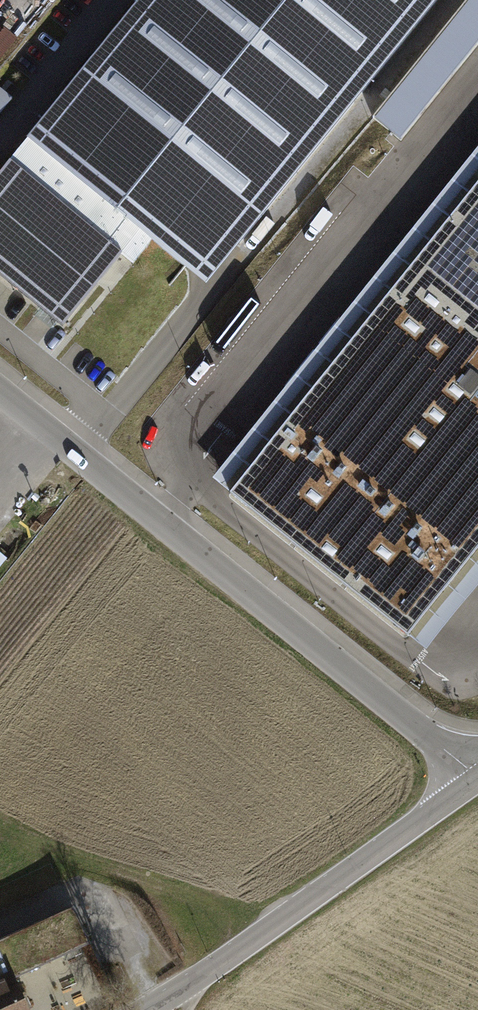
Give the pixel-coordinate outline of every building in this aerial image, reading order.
[(58,102),(59,104),(61,102),(238,246),(438,0),(141,0),(58,102)] [(376,118),(403,139),(477,42),(477,0),(466,0),(376,118)] [(19,34),(4,22),(0,27),(0,58),(19,34)] [(213,276),(238,246),(61,102),(59,104),(58,102),(44,120),(31,136),(32,137),(30,139),(142,229),(141,230),(152,239),(151,241),(205,285),(213,276)] [(151,241),(152,239),(141,230),(142,229),(30,139),(32,137),(31,136),(0,173),(0,276),(63,326),(121,254),(133,263),(151,241)] [(229,497),(408,641),(477,554),(477,187),(229,497)] [(18,981),(90,948),(93,946),(75,908),(0,942),(0,1009),(31,1009),(18,981)]
